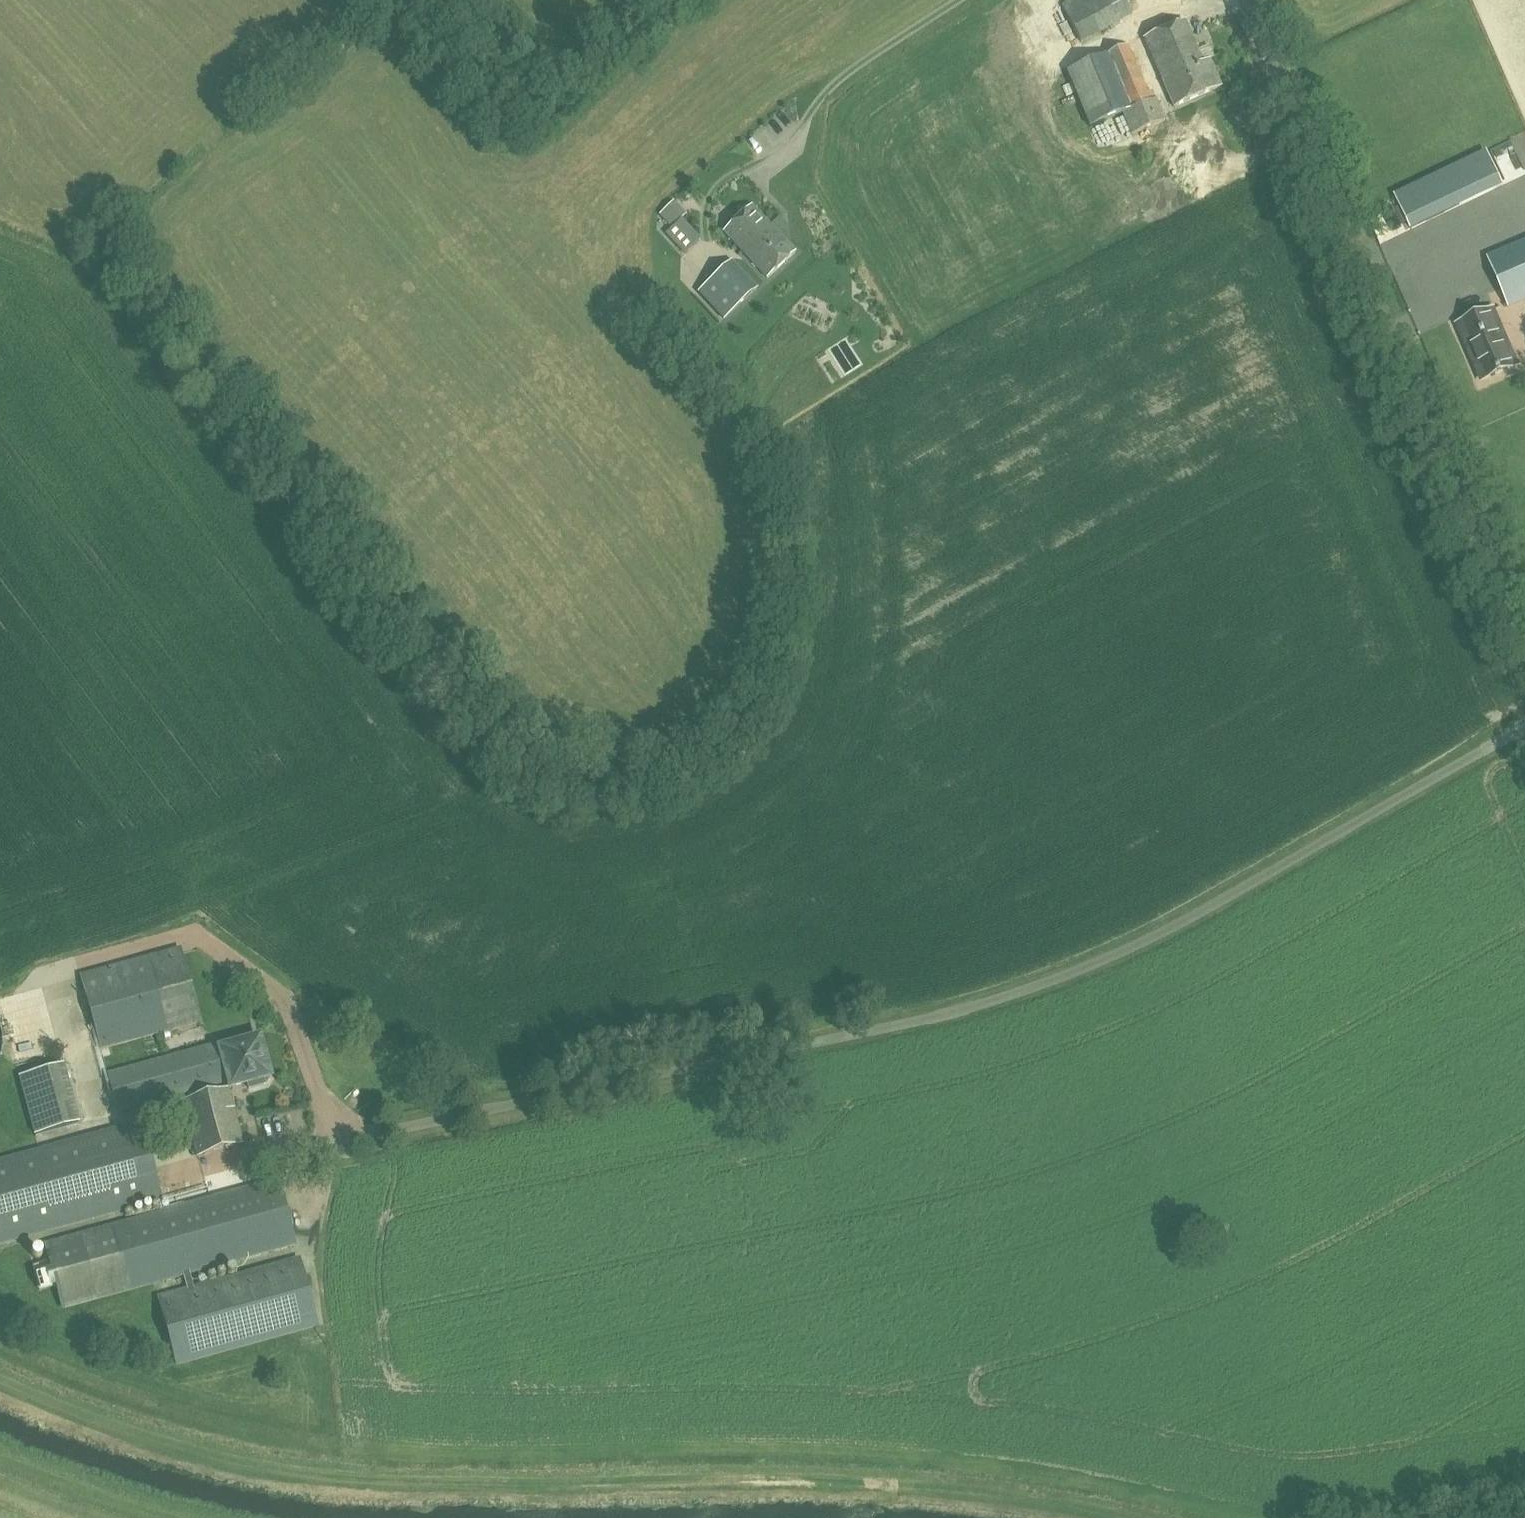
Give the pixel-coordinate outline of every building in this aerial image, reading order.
[(1134,2),(1082,24),(1089,40),(1140,18),(1134,2)] [(1198,51),(1189,30),(1185,21),(1144,39),(1162,80),(1174,106),(1221,86),(1209,60),(1203,62),(1198,51)] [(1066,72),(1087,122),(1089,128),(1090,128),(1122,113),(1131,135),(1166,120),(1153,91),(1149,93),(1128,45),(1066,72)] [(1454,171),(1394,200),(1411,234),(1470,205),(1454,171)] [(752,205),(724,231),(767,278),(795,252),(752,205)] [(1523,229),(1524,228),(1524,209),(1524,207),(1514,211),(1523,229)] [(681,220),(665,234),(684,254),(700,240),(681,220)] [(1487,257),(1508,308),(1524,301),(1524,241),(1487,257)] [(732,261),(702,289),(728,316),(757,288),(732,261)] [(1483,380),(1518,365),(1494,309),(1459,324),(1483,380)] [(99,1050),(202,1022),(181,946),(79,974),(99,1050)] [(274,1078),(261,1033),(216,1045),(216,1043),(106,1073),(117,1112),(190,1093),(191,1098),(180,1101),(195,1156),(244,1142),(229,1091),(274,1078)] [(29,1071),(40,1131),(86,1122),(75,1063),(29,1071)] [(103,1133),(0,1161),(0,1242),(123,1210),(158,1200),(157,1195),(156,1191),(138,1124),(103,1133)] [(198,1286),(194,1272),(296,1244),(279,1179),(50,1242),(67,1307),(187,1274),(191,1288),(162,1295),(181,1364),(319,1326),(300,1258),(198,1286)]
